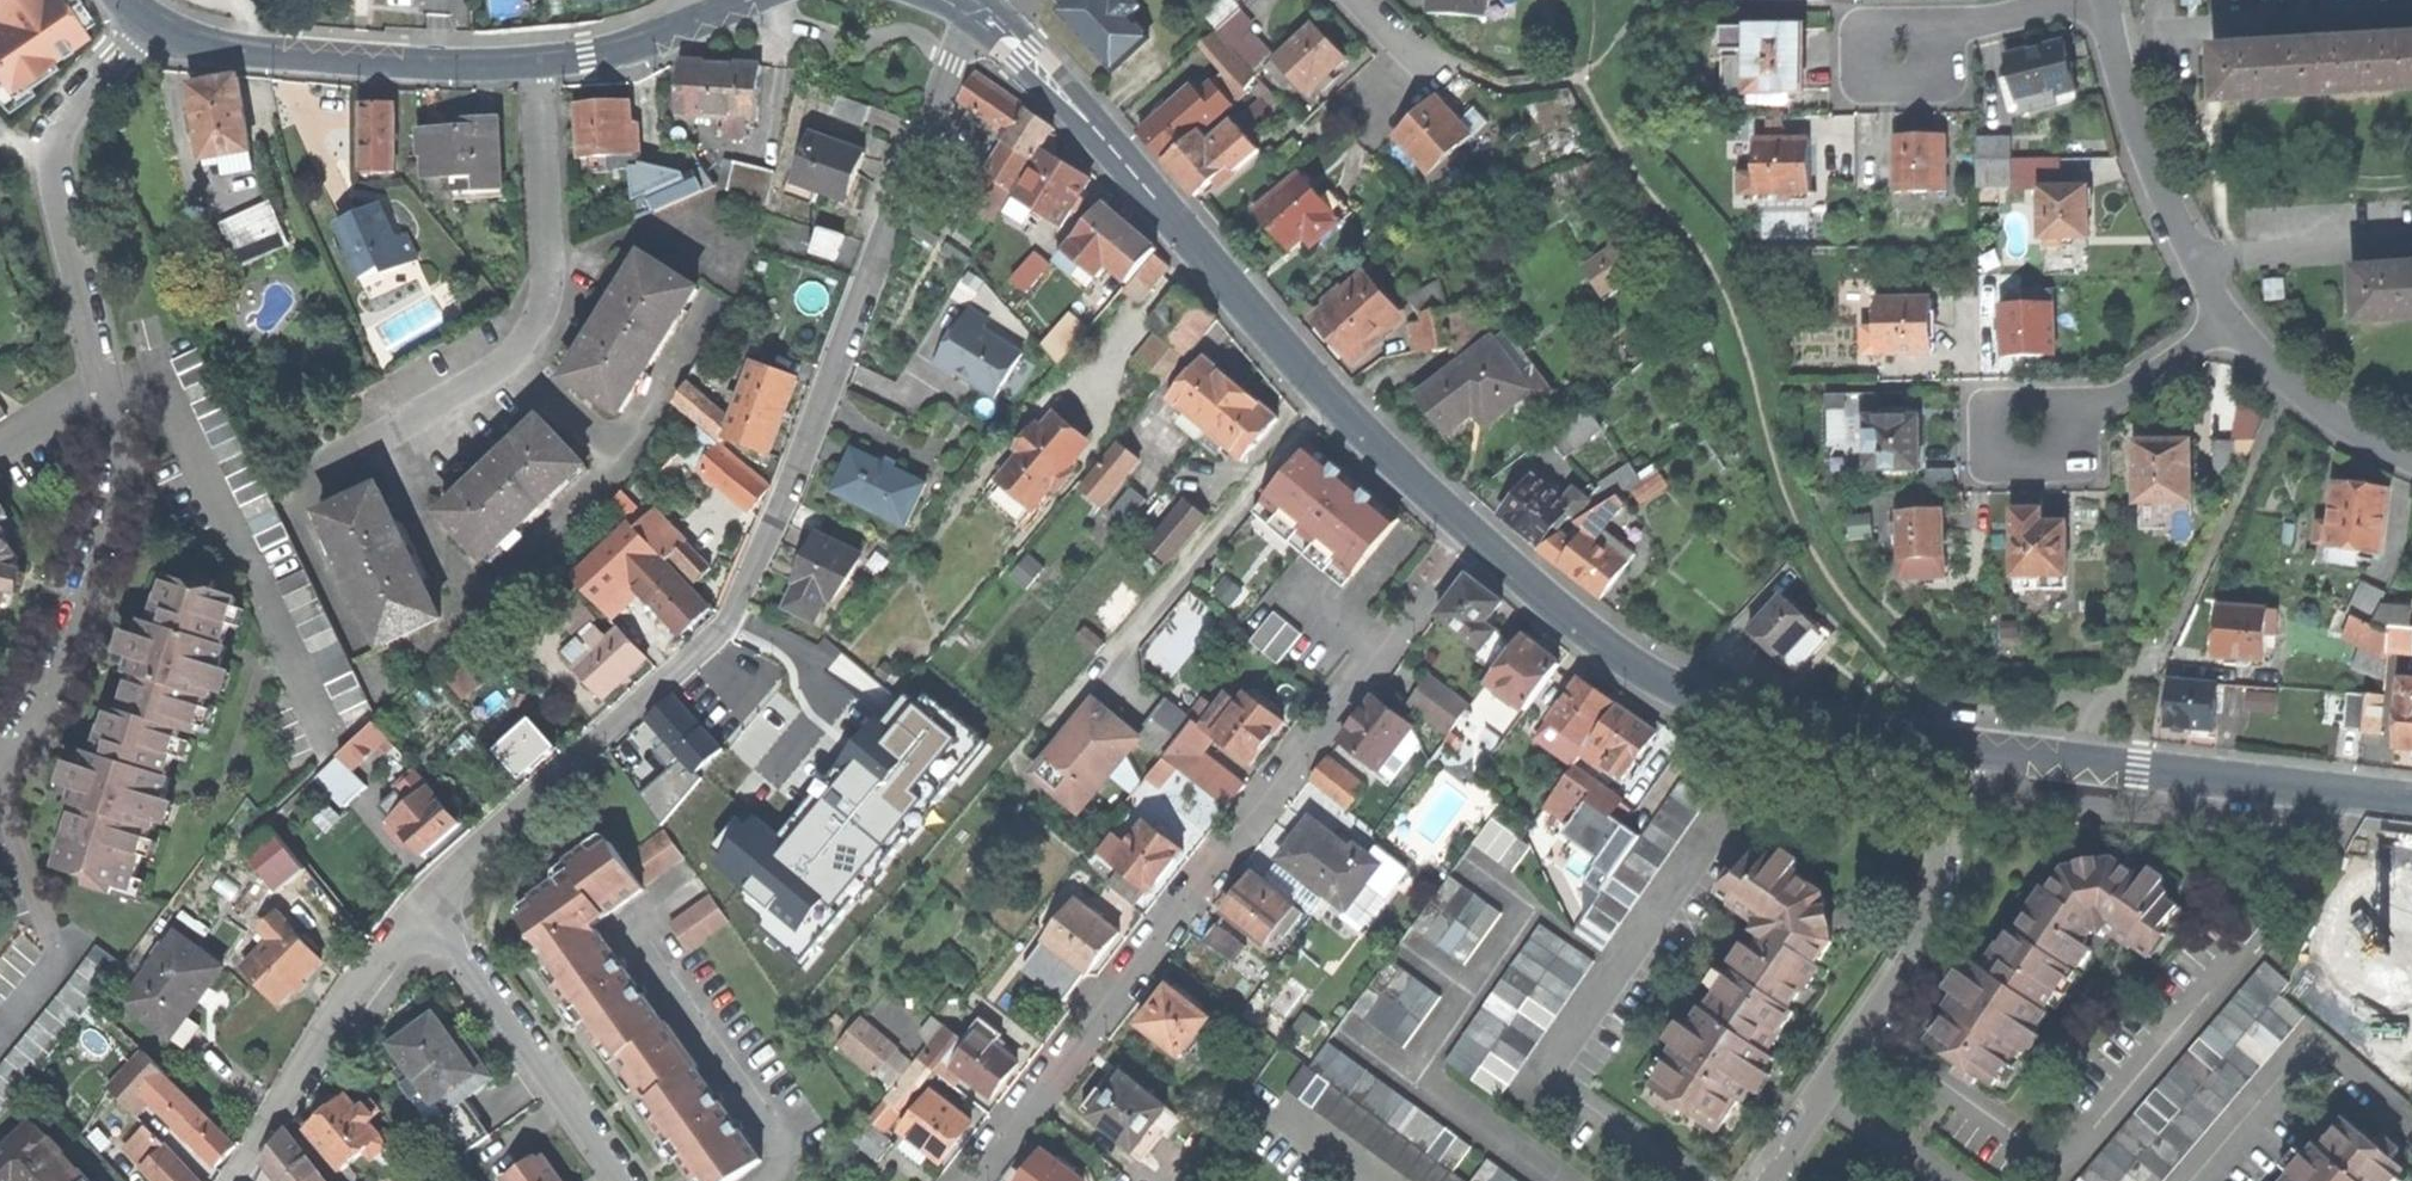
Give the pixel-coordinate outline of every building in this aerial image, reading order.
[(4,85),(10,94),(16,90),(19,95),(61,64),(57,59),(91,35),(85,27),(92,22),(80,6),(76,0),(0,0),(0,88),(4,85)] [(1116,71),(1151,39),(1131,19),(1116,2),(1114,0),(1074,0),(1061,12),(1116,71)] [(1116,2),(1131,19),(1142,8),(1135,0),(1119,0),(1116,2)] [(1218,31),(1236,14),(1242,8),(1234,0),(1222,0),(1205,16),(1218,31)] [(1423,13),(1484,16),(1485,0),(1424,0),(1423,13)] [(1260,75),(1268,67),(1276,60),(1278,58),(1236,14),(1218,31),(1260,75)] [(1290,75),(1309,95),(1347,59),(1332,43),(1314,24),(1278,58),(1276,60),(1290,75)] [(1752,94),(1806,94),(1806,62),(1806,27),(1752,28),(1752,51),(1752,94)] [(1725,51),(1752,51),(1752,28),(1725,28),(1725,51)] [(1216,33),(1205,42),(1248,90),(1256,76),(1216,33)] [(2223,101),(2411,91),(2411,43),(2380,45),(2380,39),(2368,40),(2359,41),(2359,46),(2287,50),(2287,45),(2275,45),(2266,46),(2266,51),(2221,53),(2223,101)] [(2016,79),(2023,107),(2058,98),(2078,93),(2072,67),(2066,44),(2011,58),(2016,79)] [(726,116),(732,116),(735,63),(710,61),(681,59),(677,113),(726,116)] [(1283,82),(1290,75),(1276,60),(1268,67),(1283,82)] [(763,65),(735,63),(732,116),(747,117),(759,118),(763,65)] [(1053,129),(974,72),(965,85),(957,99),(1009,134),(1003,141),(1033,161),(1053,129)] [(213,82),(191,85),(195,109),(200,139),(203,158),(250,151),(238,77),(213,82)] [(2011,113),(2024,110),(2023,107),(2016,79),(2004,83),(2011,113)] [(1263,83),(1254,93),(1281,117),(1290,108),(1263,83)] [(1154,149),(1167,165),(1203,134),(1220,119),(1203,99),(1192,87),(1140,133),(1154,149)] [(1217,87),(1203,99),(1220,119),(1234,106),(1217,87)] [(830,115),(861,125),(868,104),(837,94),(830,115)] [(1415,118),(1396,136),(1441,184),(1457,170),(1448,160),(1473,136),(1438,97),(1415,118)] [(2060,106),(2058,98),(2023,107),(2024,110),(2025,115),(2060,106)] [(600,103),(577,105),(579,159),(617,157),(618,168),(640,167),(637,124),(630,124),(629,102),(600,103)] [(374,103),(360,103),(361,171),(394,171),(394,103),(374,103)] [(190,141),(200,139),(195,109),(185,111),(190,141)] [(746,138),(747,117),(732,116),(726,116),(725,136),(746,138)] [(458,129),(419,131),(420,155),(425,155),(426,177),(453,176),(475,175),(476,190),(502,189),(498,119),(477,120),(458,121),(458,129)] [(1785,125),(1769,126),(1769,143),(1756,143),(1756,176),(1741,176),(1742,196),(1784,195),(1795,195),(1811,195),(1811,142),(1800,142),(1785,142),(1785,125)] [(1214,147),(1203,134),(1167,165),(1181,180),(1196,197),(1229,168),(1234,174),(1259,152),(1237,127),(1214,147)] [(864,153),(809,133),(792,182),(815,189),(841,198),(848,175),(856,178),(860,166),(864,153)] [(1923,139),(1896,139),(1898,195),(1950,194),(1948,138),(1923,139)] [(1011,193),(1033,161),(1003,141),(982,173),(1011,192),(1011,193)] [(1977,163),(2013,163),(2012,142),(1977,142),(1977,163)] [(1064,163),(1043,150),(1013,196),(1032,209),(1059,226),(1089,179),(1064,163)] [(253,172),(250,151),(203,158),(205,168),(221,165),(223,177),(253,172)] [(734,157),(727,191),(766,205),(773,170),(734,157)] [(2013,187),(2013,163),(1977,163),(1978,187),(2013,187)] [(641,179),(654,210),(702,190),(694,171),(662,184),(659,177),(641,179)] [(1001,207),(1011,192),(982,173),(973,188),(1001,207)] [(1301,173),(1256,212),(1272,229),(1290,251),(1308,235),(1316,245),(1341,224),(1333,214),(1335,212),(1324,200),(1301,173)] [(454,191),(476,190),(475,175),(453,176),(454,191)] [(810,204),(815,189),(792,182),(786,179),(781,194),(810,204)] [(992,220),(1001,207),(973,188),(964,202),(992,220)] [(2041,191),(2043,240),(2050,240),(2076,239),(2091,238),(2090,216),(2089,189),(2041,191)] [(1334,191),(1324,200),(1335,212),(1333,214),(1341,224),(1353,213),(1334,191)] [(1023,224),(1032,209),(1013,196),(1003,212),(1023,224)] [(358,214),(337,223),(361,276),(383,267),(386,273),(418,259),(407,234),(396,238),(381,203),(358,214)] [(1118,217),(1103,204),(1064,250),(1096,277),(1107,264),(1135,231),(1118,217)] [(223,227),(241,266),(289,244),(271,205),(223,227)] [(813,251),(836,258),(843,234),(820,227),(813,251)] [(1157,250),(1135,231),(1107,264),(1129,283),(1154,254),(1157,250)] [(2076,247),(2076,239),(2050,240),(2050,248),(2076,247)] [(1594,260),(1611,286),(1639,267),(1621,240),(1593,258),(1594,260)] [(1088,287),(1096,277),(1064,250),(1056,259),(1088,287)] [(1010,279),(1026,292),(1048,266),(1032,253),(1010,279)] [(1170,268),(1154,254),(1129,283),(1131,285),(1124,293),(1139,305),(1170,268)] [(566,381),(621,415),(699,289),(644,255),(610,309),(600,325),(566,381)] [(1600,294),(1611,286),(1594,260),(1582,267),(1600,294)] [(2363,321),(2411,319),(2411,266),(2404,266),(2404,272),(2360,274),(2363,321)] [(1334,338),(1354,360),(1400,319),(1363,278),(1347,293),(1329,309),(1317,319),(1334,338)] [(1323,303),(1329,309),(1347,293),(1341,287),(1323,303)] [(1922,287),(1923,302),(1934,302),(1934,287),(1922,287)] [(1159,336),(1186,358),(1217,320),(1195,302),(1179,289),(1148,327),(1159,336)] [(2029,293),(2029,308),(2056,307),(2056,292),(2029,293)] [(1916,355),(1935,355),(1934,302),(1923,302),(1880,303),(1881,331),(1881,356),(1916,355)] [(597,323),(600,325),(610,309),(606,307),(601,315),(597,323)] [(2035,357),(2058,356),(2056,307),(2029,308),(2005,309),(2007,358),(2035,357)] [(971,382),(994,397),(1022,354),(982,329),(987,320),(969,308),(933,363),(952,375),(955,372),(962,377),(964,374),(972,380),(971,382)] [(1422,316),(1429,352),(1454,347),(1447,311),(1422,316)] [(1041,345),(1060,362),(1088,331),(1068,314),(1041,345)] [(1867,356),(1881,356),(1881,331),(1867,331),(1867,356)] [(1504,332),(1492,341),(1529,387),(1540,379),(1504,332)] [(1173,374),(1186,358),(1159,336),(1146,352),(1173,374)] [(1433,413),(1447,431),(1477,408),(1488,422),(1513,403),(1531,389),(1529,387),(1492,341),(1491,339),(1419,396),(1433,413)] [(173,361),(180,377),(209,363),(201,347),(173,361)] [(1160,390),(1173,374),(1146,352),(1133,368),(1160,390)] [(1221,372),(1204,359),(1170,401),(1188,415),(1206,431),(1241,389),(1221,372)] [(726,436),(771,452),(785,415),(798,378),(753,361),(732,420),(726,436)] [(216,378),(209,363),(180,377),(187,391),(216,378)] [(966,379),(971,382),(972,380),(964,374),(962,377),(966,379)] [(223,392),(216,378),(187,391),(194,406),(223,392)] [(1551,392),(1540,379),(1529,387),(1531,389),(1513,403),(1522,414),(1551,392)] [(721,442),(726,436),(732,420),(686,383),(674,402),(721,442)] [(1259,404),(1241,389),(1206,431),(1225,446),(1243,461),(1278,419),(1259,404)] [(230,407),(223,392),(194,406),(201,421),(230,407)] [(1834,427),(1851,425),(1848,393),(1831,395),(1834,427)] [(2240,405),(2233,435),(2258,441),(2265,411),(2240,405)] [(237,422),(230,407),(201,421),(208,435),(237,422)] [(1549,436),(1565,457),(1603,429),(1587,407),(1549,436)] [(1888,413),(1888,421),(1898,421),(1898,413),(1888,413)] [(1198,441),(1206,431),(1188,415),(1179,426),(1198,441)] [(999,478),(1033,507),(1049,488),(1066,468),(1083,447),(1050,419),(1042,429),(1037,424),(1016,449),(1021,452),(999,478)] [(1870,473),(1921,471),(1920,445),(1920,420),(1898,421),(1888,421),(1868,422),(1870,473)] [(442,516),(489,566),(589,471),(542,421),(489,471),(442,516)] [(243,436),(237,422),(208,435),(215,450),(243,436)] [(679,452),(698,468),(718,444),(699,428),(679,452)] [(1216,456),(1225,446),(1206,431),(1198,441),(1216,456)] [(2218,441),(2219,475),(2242,475),(2241,441),(2218,441)] [(2140,504),(2195,502),(2193,442),(2167,443),(2138,444),(2140,504)] [(769,486),(718,444),(698,468),(749,511),(761,496),(769,486)] [(1263,501),(1353,576),(1400,519),(1360,486),(1353,496),(1340,485),(1348,476),(1310,445),(1263,501)] [(1080,491),(1100,508),(1137,462),(1117,446),(1080,491)] [(841,472),(833,490),(907,526),(926,484),(852,449),(841,472)] [(1627,459),(1608,486),(1618,493),(1623,486),(1649,505),(1663,485),(1627,459)] [(264,480),(257,465),(228,479),(235,493),(264,480)] [(1072,473),(1066,468),(1049,488),(1055,493),(1072,473)] [(1354,481),(1348,476),(1340,485),(1353,496),(1360,486),(1354,481)] [(1533,478),(1503,515),(1520,529),(1540,545),(1568,511),(1570,508),(1563,502),(1533,478)] [(271,494),(264,480),(235,493),(242,508),(271,494)] [(322,513),(384,646),(443,619),(416,560),(408,544),(381,486),(322,513)] [(2336,487),(2328,551),(2331,551),(2361,554),(2382,557),(2390,493),(2363,490),(2336,487)] [(1574,488),(1563,502),(1570,508),(1568,511),(1576,518),(1590,501),(1574,488)] [(1145,503),(1129,489),(1105,517),(1121,531),(1145,503)] [(610,500),(629,520),(639,510),(619,491),(610,500)] [(278,509),(271,494),(242,508),(249,523),(278,509)] [(1576,523),(1585,530),(1628,562),(1635,555),(1602,530),(1625,502),(1618,497),(1576,523)] [(1343,587),(1353,576),(1263,501),(1254,513),(1343,587)] [(1147,546),(1168,563),(1201,522),(1181,505),(1147,546)] [(285,524),(278,509),(249,523),(256,537),(285,524)] [(636,527),(658,551),(666,560),(686,542),(655,509),(636,527)] [(2014,513),(2015,592),(2068,590),(2067,524),(2042,524),(2042,512),(2027,512),(2014,513)] [(1930,575),(1945,574),(1944,529),(1944,513),(1902,514),(1902,526),(1903,536),(1903,560),(1929,559),(1930,575)] [(1868,514),(1846,515),(1848,539),(1870,538),(1868,514)] [(7,607),(18,556),(5,534),(7,533),(0,521),(0,611),(7,607)] [(621,609),(640,592),(637,588),(628,578),(658,551),(636,527),(632,523),(583,569),(609,597),(621,609)] [(1569,540),(1574,544),(1585,530),(1576,523),(1564,531),(1571,538),(1569,540)] [(292,538),(285,524),(256,537),(263,552),(292,538)] [(1894,536),(1903,536),(1902,526),(1894,526),(1894,536)] [(1577,580),(1601,599),(1628,562),(1585,530),(1574,544),(1558,566),(1577,580)] [(1536,549),(1558,566),(1574,544),(1569,540),(1571,538),(1564,531),(1536,549)] [(861,555),(820,534),(812,549),(807,559),(810,561),(799,582),(787,606),(814,620),(826,596),(832,599),(861,555)] [(415,541),(408,544),(416,560),(422,557),(418,549),(415,541)] [(686,542),(666,560),(691,586),(710,568),(686,542)] [(628,578),(637,588),(666,560),(658,551),(628,578)] [(2359,568),(2361,554),(2331,551),(2330,565),(2359,568)] [(1007,578),(1024,593),(1043,570),(1026,556),(1007,578)] [(796,580),(799,582),(810,561),(807,559),(796,580)] [(640,592),(681,635),(694,623),(711,607),(691,586),(666,560),(637,588),(640,592)] [(581,585),(600,605),(609,597),(583,569),(574,577),(581,585)] [(308,570),(279,583),(286,599),(315,585),(308,570)] [(552,612),(581,585),(574,577),(572,575),(543,602),(552,612)] [(1437,616),(1471,641),(1484,624),(1500,602),(1483,589),(1467,577),(1437,616)] [(239,599),(169,578),(161,605),(155,624),(149,622),(133,675),(128,692),(122,712),(113,709),(99,756),(93,754),(77,807),(58,869),(133,892),(152,829),(157,831),(173,779),(168,777),(183,730),(197,735),(208,699),(213,700),(229,648),(225,647),(239,599)] [(1215,593),(1230,606),(1241,593),(1226,580),(1215,593)] [(2355,618),(2374,627),(2382,610),(2388,596),(2364,585),(2349,615),(2355,618)] [(612,618),(621,609),(609,597),(600,605),(612,618)] [(1768,649),(1783,663),(1815,629),(1781,597),(1749,631),(1768,649)] [(2217,629),(2216,657),(2240,658),(2250,659),(2266,660),(2269,610),(2219,606),(2217,629)] [(2382,610),(2374,627),(2390,629),(2411,630),(2411,616),(2411,611),(2382,610)] [(1250,642),(1264,653),(1288,623),(1274,612),(1250,642)] [(336,629),(329,614),(300,628),(307,643),(336,629)] [(2389,650),(2390,629),(2374,627),(2355,618),(2346,637),(2388,657),(2389,650)] [(1823,620),(1815,629),(1828,641),(1836,632),(1823,620)] [(129,674),(133,675),(149,622),(145,621),(129,674)] [(2017,621),(2000,622),(2001,639),(2018,638),(2017,621)] [(1301,634),(1288,623),(1264,653),(1277,664),(1301,634)] [(1494,632),(1484,624),(1471,641),(1481,649),(1494,632)] [(576,667),(605,698),(626,678),(649,657),(620,626),(607,638),(594,651),(576,667)] [(343,643),(336,629),(307,643),(313,657),(343,643)] [(1076,639),(1095,655),(1104,645),(1084,629),(1076,639)] [(1828,641),(1815,629),(1783,663),(1796,675),(1828,641)] [(2411,630),(2390,629),(2389,650),(2411,652),(2411,631),(2411,630)] [(600,630),(586,643),(594,651),(607,638),(600,630)] [(1513,646),(1494,632),(1481,649),(1475,658),(1494,672),(1513,646)] [(562,653),(576,667),(594,651),(586,643),(580,636),(562,653)] [(1520,637),(1513,646),(1494,672),(1507,682),(1514,687),(1532,700),(1558,665),(1539,652),(1520,637)] [(351,662),(349,658),(320,671),(327,686),(356,672),(351,662)] [(2250,668),(2250,659),(2240,658),(2239,667),(2250,668)] [(363,687),(356,672),(327,686),(334,700),(363,687)] [(1524,710),(1532,700),(1514,687),(1509,694),(1502,688),(1507,682),(1494,672),(1486,682),(1524,710)] [(1408,704),(1423,715),(1442,689),(1427,678),(1408,704)] [(1594,692),(1577,680),(1547,723),(1585,749),(1590,741),(1614,707),(1594,692)] [(1509,694),(1514,687),(1507,682),(1502,688),(1509,694)] [(2401,697),(2411,698),(2411,683),(2402,682),(2401,697)] [(2190,730),(2215,732),(2219,687),(2172,683),(2169,728),(2190,730)] [(370,702),(363,687),(334,700),(341,715),(370,702)] [(1219,687),(1193,720),(1199,725),(1226,693),(1219,687)] [(1423,715),(1448,734),(1467,708),(1442,689),(1423,715)] [(2242,690),(2242,705),(2278,707),(2278,692),(2242,690)] [(1226,693),(1199,725),(1207,731),(1249,765),(1267,742),(1283,722),(1245,692),(1237,702),(1226,693)] [(855,760),(782,844),(773,856),(824,899),(830,904),(923,797),(912,787),(953,739),(902,695),(867,735),(898,762),(881,782),(855,760)] [(2366,695),(2364,734),(2382,735),(2385,696),(2366,695)] [(662,706),(648,718),(666,738),(673,747),(677,752),(704,729),(675,696),(662,706)] [(2397,748),(2411,749),(2411,698),(2401,697),(2397,748)] [(1165,698),(1135,735),(1163,757),(1193,720),(1165,698)] [(1340,741),(1379,771),(1412,728),(1373,698),(1356,721),(1340,741)] [(1113,717),(1093,701),(1034,776),(1080,813),(1086,805),(1110,824),(1146,778),(1163,757),(1135,735),(1113,717)] [(1634,720),(1614,707),(1590,741),(1613,757),(1607,765),(1605,768),(1622,780),(1654,734),(1634,720)] [(500,748),(525,776),(541,761),(557,747),(533,719),(500,748)] [(1199,725),(1193,720),(1163,757),(1177,768),(1194,747),(1207,731),(1199,725)] [(374,723),(340,756),(351,768),(386,735),(374,723)] [(722,750),(704,729),(677,752),(696,773),(722,750)] [(609,752),(661,829),(678,809),(655,774),(659,771),(646,753),(642,756),(628,735),(609,752)] [(667,752),(673,747),(666,738),(660,743),(667,752)] [(1585,749),(1607,765),(1613,757),(1590,741),(1585,749)] [(1245,787),(1194,747),(1177,768),(1228,808),(1245,787)] [(1595,782),(1605,768),(1607,765),(1585,749),(1572,767),(1595,782)] [(72,806),(77,807),(93,754),(88,752),(80,780),(72,806)] [(317,777),(346,807),(368,785),(351,768),(340,756),(317,777)] [(1161,789),(1177,768),(1163,757),(1146,778),(1161,789)] [(1310,780),(1348,810),(1363,790),(1325,761),(1310,780)] [(1621,801),(1595,782),(1572,767),(1559,785),(1585,803),(1608,819),(1621,801)] [(407,791),(414,799),(428,788),(431,785),(424,777),(407,791)] [(1707,800),(1679,781),(1669,795),(1697,815),(1707,800)] [(1570,826),(1585,803),(1559,785),(1544,808),(1570,826)] [(443,839),(460,824),(428,788),(414,799),(410,804),(393,819),(396,823),(404,832),(425,855),(443,839)] [(382,807),(393,819),(410,804),(399,792),(382,807)] [(1688,828),(1697,815),(1669,795),(1660,808),(1688,828)] [(1638,840),(1608,819),(1585,803),(1570,826),(1563,836),(1598,861),(1583,884),(1599,895),(1602,891),(1611,877),(1621,863),(1631,850),(1638,840)] [(1678,841),(1688,828),(1660,808),(1650,822),(1678,841)] [(748,815),(708,863),(794,935),(824,899),(773,856),(782,844),(748,815)] [(1473,843),(1486,852),(1504,827),(1491,818),(1473,843)] [(1352,850),(1311,819),(1295,839),(1279,859),(1335,904),(1343,910),(1364,883),(1368,887),(1383,868),(1355,846),(1352,850)] [(1101,853),(1150,892),(1165,874),(1184,849),(1147,820),(1125,848),(1112,838),(1101,853)] [(1668,855),(1678,841),(1650,822),(1640,836),(1668,855)] [(399,836),(404,832),(396,823),(392,827),(399,836)] [(1486,852),(1498,861),(1516,836),(1504,827),(1486,852)] [(666,830),(625,859),(644,885),(685,856),(666,830)] [(587,844),(589,847),(591,846),(596,854),(613,842),(606,831),(587,844)] [(233,891),(263,909),(287,869),(296,854),(265,836),(233,891)] [(1498,861),(1511,870),(1529,845),(1516,836),(1498,861)] [(1659,869),(1668,855),(1640,836),(1638,840),(1631,850),(1659,869)] [(647,889),(644,885),(625,859),(613,842),(596,854),(591,846),(589,847),(582,852),(569,861),(574,869),(578,874),(565,883),(561,878),(557,881),(533,898),(543,912),(527,923),(535,934),(556,964),(568,980),(558,987),(569,1002),(585,1025),(601,1047),(611,1040),(623,1057),(618,1061),(647,1101),(651,1098),(663,1114),(654,1121),(664,1135),(681,1159),(696,1180),(699,1180),(708,1175),(712,1180),(733,1180),(763,1160),(697,1067),(699,1065),(670,1024),(667,1025),(596,925),(647,889)] [(1685,1108),(1720,1131),(1741,1101),(1752,1085),(1742,1077),(1750,1065),(1760,1072),(1772,1055),(1767,1051),(1795,1011),(1790,1008),(1819,965),(1816,963),(1832,940),(1830,927),(1829,922),(1815,925),(1813,912),(1827,910),(1825,894),(1801,877),(1804,873),(1799,869),(1789,863),(1781,857),(1772,851),(1769,856),(1757,847),(1740,872),(1731,884),(1733,886),(1739,889),(1732,900),(1771,927),(1779,932),(1772,942),(1764,937),(1754,951),(1742,969),(1739,974),(1734,970),(1720,991),(1710,1005),(1706,1011),(1713,1015),(1704,1028),(1693,1021),(1686,1031),(1678,1043),(1672,1052),(1676,1055),(1669,1064),(1659,1079),(1654,1086),(1666,1095),(1685,1108)] [(1649,883),(1659,869),(1631,850),(1621,863),(1649,883)] [(1785,850),(1781,857),(1789,863),(1794,856),(1785,850)] [(310,871),(296,854),(287,869),(298,880),(310,871)] [(1803,863),(1794,856),(1789,863),(1799,869),(1803,863)] [(2111,857),(2097,860),(2100,873),(2086,876),(2084,863),(2062,869),(2048,890),(2045,888),(2016,929),(2012,926),(1984,966),(1980,963),(1948,1009),(1927,1041),(1961,1064),(1977,1075),(1992,1085),(1998,1077),(2008,1062),(2013,1056),(2018,1059),(2025,1049),(2035,1034),(2040,1027),(2030,1020),(2041,1005),(2046,1008),(2049,1004),(2059,988),(2073,968),(2068,964),(2071,961),(2083,942),(2086,939),(2078,934),(2085,924),(2093,929),(2099,920),(2139,947),(2147,935),(2153,938),(2157,931),(2177,902),(2166,894),(2169,889),(2163,885),(2147,874),(2137,868),(2134,872),(2111,857)] [(2097,860),(2084,863),(2086,876),(2100,873),(2097,860)] [(554,876),(557,881),(561,878),(574,869),(569,861),(556,870),(554,876)] [(1387,863),(1383,868),(1368,887),(1364,883),(1343,910),(1335,904),(1326,915),(1352,935),(1401,873),(1387,863)] [(1639,897),(1649,883),(1621,863),(1611,877),(1639,897)] [(2152,867),(2147,874),(2163,885),(2168,878),(2159,872),(2152,867)] [(574,869),(561,878),(565,883),(578,874),(574,869)] [(1719,891),(1726,896),(1733,886),(1731,884),(1740,872),(1734,869),(1719,891)] [(1147,892),(1119,871),(1109,884),(1136,905),(1147,892)] [(1430,901),(1444,911),(1462,886),(1448,876),(1430,901)] [(1225,915),(1265,945),(1276,930),(1294,908),(1255,877),(1239,897),(1225,915)] [(1630,910),(1639,897),(1611,877),(1602,891),(1630,910)] [(1475,895),(1462,886),(1444,911),(1457,920),(1475,895)] [(1726,896),(1732,900),(1739,889),(1733,886),(1726,896)] [(1621,923),(1630,910),(1602,891),(1599,895),(1593,904),(1621,923)] [(1488,904),(1475,895),(1457,920),(1470,930),(1488,904)] [(671,924),(690,950),(729,923),(711,896),(671,924)] [(517,909),(527,923),(543,912),(533,898),(517,909)] [(1045,940),(1088,974),(1104,954),(1120,933),(1078,899),(1045,940)] [(1426,936),(1444,911),(1430,901),(1413,926),(1426,936)] [(1501,914),(1488,904),(1470,930),(1483,939),(1501,914)] [(1611,937),(1621,923),(1593,904),(1583,918),(1611,937)] [(1304,915),(1294,908),(1276,930),(1287,938),(1304,915)] [(1829,922),(1827,910),(1813,912),(1815,925),(1829,922)] [(1426,936),(1439,945),(1457,920),(1444,911),(1426,936)] [(266,933),(274,941),(290,925),(284,919),(277,913),(261,928),(266,933)] [(289,915),(284,919),(290,925),(295,931),(300,926),(289,915)] [(1601,951),(1611,937),(1583,918),(1574,932),(1601,951)] [(1439,945),(1452,954),(1470,930),(1457,920),(1439,945)] [(1530,937),(1557,956),(1566,942),(1539,923),(1530,937)] [(2086,939),(2093,929),(2085,924),(2078,934),(2086,939)] [(245,968),(279,1003),(302,981),(323,960),(295,931),(290,925),(274,941),(267,947),(245,968)] [(1204,941),(1234,965),(1247,948),(1217,925),(1204,941)] [(1771,927),(1764,937),(1772,942),(1779,932),(1771,927)] [(1465,964),(1483,939),(1470,930),(1452,954),(1465,964)] [(2164,936),(2157,931),(2153,938),(2147,935),(2139,947),(2151,956),(2164,936)] [(259,940),(267,947),(274,941),(266,933),(259,940)] [(126,1004),(172,1038),(186,1019),(223,969),(177,934),(167,947),(152,968),(126,1004)] [(1520,951),(1548,969),(1557,956),(1530,937),(1520,951)] [(1067,1000),(1088,974),(1045,940),(1024,967),(1067,1000)] [(1593,961),(1566,942),(1557,956),(1584,974),(1593,961)] [(2090,947),(2083,942),(2071,961),(2078,965),(2090,947)] [(146,963),(152,968),(167,947),(161,943),(146,963)] [(100,945),(89,959),(114,978),(125,965),(100,945)] [(1734,964),(1742,969),(1754,951),(1747,946),(1734,964)] [(1511,964),(1539,983),(1548,969),(1520,951),(1511,964)] [(2252,954),(2241,967),(2267,989),(2278,975),(2252,954)] [(1575,988),(1584,974),(1557,956),(1548,969),(1575,988)] [(89,959),(79,971),(104,991),(114,978),(89,959)] [(1371,985),(1384,994),(1401,969),(1388,959),(1371,985)] [(1944,1006),(1948,1009),(1980,963),(1975,960),(1965,975),(1953,992),(1944,1006)] [(553,979),(558,987),(568,980),(556,964),(547,971),(553,979)] [(1501,978),(1529,997),(1539,983),(1511,964),(1501,978)] [(2230,981),(2256,1002),(2267,989),(2241,967),(2230,981)] [(1415,978),(1401,969),(1384,994),(1397,1004),(1415,978)] [(1566,1001),(1575,988),(1548,969),(1539,983),(1566,1001)] [(1946,987),(1953,992),(1965,975),(1957,970),(1951,979),(1946,987)] [(79,971),(69,984),(94,1003),(104,991),(79,971)] [(1429,988),(1415,978),(1397,1004),(1411,1013),(1429,988)] [(1492,992),(1520,1011),(1529,997),(1501,978),(1492,992)] [(2219,995),(2245,1016),(2256,1002),(2230,981),(2219,995)] [(1556,1016),(1566,1001),(1539,983),(1529,997),(1556,1016)] [(69,984),(59,996),(84,1016),(94,1003),(69,984)] [(1352,1011),(1365,1020),(1384,994),(1371,985),(1352,1011)] [(1702,1000),(1710,1005),(1720,991),(1712,986),(1702,1000)] [(1139,1025),(1181,1057),(1211,1019),(1169,987),(1153,1007),(1139,1025)] [(1442,997),(1429,988),(1411,1013),(1424,1022),(1442,997)] [(2066,993),(2059,988),(2049,1004),(2055,1008),(2066,993)] [(2267,989),(2256,1002),(2283,1024),(2294,1010),(2267,989)] [(1483,1006),(1510,1024),(1520,1011),(1492,992),(1483,1006)] [(1365,1020),(1379,1030),(1397,1004),(1384,994),(1365,1020)] [(2210,1007),(2236,1028),(2245,1016),(2219,995),(2210,1007)] [(59,996),(48,1009),(73,1029),(84,1016),(59,996)] [(1547,1029),(1556,1016),(1529,997),(1520,1011),(1547,1029)] [(578,1030),(585,1025),(569,1002),(562,1007),(578,1030)] [(2256,1002),(2245,1016),(2271,1038),(2283,1024),(2256,1002)] [(1379,1030),(1392,1039),(1411,1013),(1397,1004),(1379,1030)] [(2050,1011),(2046,1008),(2041,1005),(2030,1020),(2040,1027),(2050,1011)] [(1473,1020),(1501,1038),(1510,1024),(1483,1006),(1473,1020)] [(2198,1020),(2225,1041),(2236,1028),(2210,1007),(2198,1020)] [(1702,1008),(1693,1021),(1704,1028),(1713,1015),(1706,1011),(1702,1008)] [(48,1009),(38,1022),(63,1041),(73,1029),(48,1009)] [(1537,1043),(1547,1029),(1520,1011),(1510,1024),(1537,1043)] [(1405,1048),(1424,1022),(1411,1013),(1392,1039),(1405,1048)] [(415,1030),(394,1045),(411,1068),(427,1091),(437,1104),(441,1101),(480,1073),(452,1034),(438,1014),(415,1030)] [(2245,1016),(2236,1028),(2262,1049),(2271,1038),(2245,1016)] [(975,1029),(982,1035),(996,1045),(1004,1035),(984,1018),(975,1029)] [(199,1028),(186,1019),(172,1038),(185,1047),(191,1038),(199,1028)] [(839,1045),(894,1089),(915,1064),(859,1020),(839,1045)] [(1464,1033),(1491,1052),(1501,1038),(1473,1020),(1464,1033)] [(2189,1032),(2215,1054),(2225,1041),(2198,1020),(2189,1032)] [(38,1022),(28,1035),(53,1054),(63,1041),(38,1022)] [(1528,1057),(1537,1043),(1510,1024),(1501,1038),(1528,1057)] [(919,1057),(933,1068),(950,1047),(959,1035),(946,1025),(919,1057)] [(1671,1039),(1678,1043),(1686,1031),(1680,1026),(1671,1039)] [(460,1027),(452,1034),(480,1073),(441,1101),(449,1112),(467,1099),(496,1078),(460,1027)] [(2236,1028),(2225,1041),(2251,1063),(2262,1049),(2236,1028)] [(2177,1046),(2203,1067),(2215,1054),(2189,1032),(2177,1046)] [(1454,1047),(1482,1066),(1491,1052),(1464,1033),(1454,1047)] [(2042,1038),(2035,1034),(2025,1049),(2031,1054),(2042,1038)] [(28,1035),(18,1047),(43,1067),(53,1054),(28,1035)] [(967,1074),(994,1096),(1007,1080),(1019,1064),(996,1045),(982,1035),(969,1051),(964,1058),(957,1066),(967,1074)] [(1519,1071),(1528,1057),(1501,1038),(1491,1052),(1519,1071)] [(613,1064),(618,1061),(623,1057),(611,1040),(601,1047),(606,1055),(613,1064)] [(2225,1041),(2215,1054),(2241,1075),(2251,1063),(2225,1041)] [(1329,1042),(1310,1068),(1323,1077),(1342,1051),(1329,1042)] [(963,1046),(958,1053),(964,1058),(969,1051),(963,1046)] [(2168,1058),(2194,1079),(2203,1067),(2177,1046),(2168,1058)] [(18,1047),(8,1060),(32,1080),(43,1067),(18,1047)] [(956,1087),(967,1074),(957,1066),(964,1058),(958,1053),(950,1047),(933,1068),(956,1087)] [(1445,1061),(1472,1080),(1482,1066),(1454,1047),(1445,1061)] [(135,1112),(150,1098),(169,1078),(171,1076),(145,1051),(109,1088),(135,1112)] [(1342,1051),(1323,1077),(1336,1087),(1355,1061),(1342,1051)] [(1509,1084),(1519,1071),(1491,1052),(1482,1066),(1509,1084)] [(2215,1054),(2203,1067),(2230,1089),(2241,1075),(2215,1054)] [(1776,1057),(1772,1055),(1760,1072),(1752,1085),(1741,1101),(1745,1103),(1754,1090),(1766,1072),(1776,1057)] [(899,1111),(933,1068),(919,1057),(915,1064),(894,1089),(885,1100),(899,1111)] [(2157,1072),(2183,1093),(2194,1079),(2168,1058),(2157,1072)] [(0,1070),(0,1074),(22,1092),(32,1080),(8,1060),(0,1070)] [(1652,1075),(1659,1079),(1669,1064),(1662,1060),(1652,1075)] [(1355,1061),(1336,1087),(1349,1097),(1368,1071),(1355,1061)] [(2014,1067),(2008,1062),(1998,1077),(2005,1081),(2014,1067)] [(1971,1084),(1977,1075),(1961,1064),(1955,1073),(1971,1084)] [(1306,1065),(1288,1090),(1412,1180),(1450,1180),(1455,1174),(1453,1173),(1441,1164),(1427,1154),(1414,1144),(1401,1135),(1388,1125),(1376,1116),(1362,1106),(1349,1097),(1336,1087),(1323,1077),(1310,1068),(1306,1065)] [(1752,1085),(1760,1072),(1750,1065),(1742,1077),(1752,1085)] [(1500,1098),(1509,1084),(1482,1066),(1472,1080),(1500,1098)] [(2203,1067),(2194,1079),(2220,1101),(2230,1089),(2203,1067)] [(415,1099),(427,1091),(411,1068),(405,1073),(406,1075),(400,1079),(415,1099)] [(1368,1071),(1349,1097),(1362,1106),(1381,1080),(1368,1071)] [(1774,1077),(1766,1072),(1754,1090),(1762,1095),(1768,1086),(1774,1077)] [(2145,1085),(2171,1107),(2183,1093),(2157,1072),(2145,1085)] [(13,1104),(22,1092),(0,1074),(0,1094),(13,1104)] [(1092,1099),(1084,1110),(1125,1141),(1136,1150),(1168,1108),(1125,1075),(1110,1095),(1100,1088),(1092,1099)] [(150,1098),(172,1119),(191,1100),(169,1078),(150,1098)] [(2194,1079),(2183,1093),(2209,1114),(2220,1101),(2194,1079)] [(1381,1080),(1362,1106),(1376,1116),(1395,1090),(1381,1080)] [(2135,1098),(2161,1119),(2171,1107),(2145,1085),(2135,1098)] [(936,1087),(932,1092),(959,1113),(963,1108),(936,1087)] [(1395,1090),(1376,1116),(1388,1125),(1407,1099),(1395,1090)] [(933,1155),(942,1162),(958,1142),(973,1123),(959,1113),(932,1092),(902,1130),(914,1140),(933,1155)] [(2183,1093),(2171,1107),(2198,1128),(2209,1114),(2183,1093)] [(2,1117),(13,1104),(0,1094),(0,1115),(2,1117)] [(1679,1116),(1685,1108),(1666,1095),(1661,1103),(1679,1116)] [(310,1129),(346,1170),(368,1151),(384,1137),(372,1123),(378,1118),(367,1105),(361,1110),(348,1096),(344,1099),(341,1096),(335,1096),(329,1101),(329,1108),(331,1111),(322,1119),(310,1129)] [(642,1104),(654,1121),(663,1114),(651,1098),(647,1101),(642,1104)] [(2125,1110),(2151,1131),(2161,1119),(2135,1098),(2125,1110)] [(494,1136),(467,1099),(449,1112),(433,1123),(460,1160),(494,1136)] [(1407,1099),(1388,1125),(1401,1135),(1420,1109),(1407,1099)] [(172,1119),(219,1166),(229,1156),(238,1146),(191,1100),(172,1119)] [(902,1114),(899,1111),(885,1100),(869,1120),(886,1134),(902,1114)] [(2171,1107),(2161,1119),(2188,1141),(2198,1128),(2171,1107)] [(1178,1115),(1168,1108),(1136,1150),(1125,1141),(1121,1145),(1143,1161),(1178,1115)] [(1420,1109),(1401,1135),(1414,1144),(1433,1118),(1420,1109)] [(2115,1123),(2141,1144),(2151,1131),(2125,1110),(2115,1123)] [(1433,1118),(1414,1144),(1427,1154),(1447,1128),(1433,1118)] [(2161,1119),(2151,1131),(2178,1153),(2188,1141),(2161,1119)] [(82,1172),(79,1174),(30,1120),(0,1146),(0,1180),(90,1180),(82,1172)] [(898,1144),(886,1134),(869,1120),(854,1139),(883,1162),(898,1144)] [(2395,1179),(2401,1172),(2342,1120),(2318,1147),(2305,1162),(2315,1171),(2306,1180),(2393,1180),(2395,1179)] [(2104,1136),(2130,1158),(2141,1144),(2115,1123),(2104,1136)] [(1447,1128),(1427,1154),(1441,1164),(1460,1138),(1447,1128)] [(283,1180),(314,1180),(322,1175),(288,1131),(277,1148),(268,1162),(283,1180)] [(2151,1131),(2141,1144),(2167,1166),(2178,1153),(2151,1131)] [(134,1152),(149,1169),(171,1150),(155,1133),(134,1152)] [(673,1165),(681,1159),(664,1135),(660,1138),(659,1145),(665,1153),(673,1165)] [(2094,1149),(2120,1170),(2130,1158),(2104,1136),(2094,1149)] [(391,1144),(384,1137),(368,1151),(375,1158),(391,1144)] [(1460,1138),(1441,1164),(1453,1173),(1472,1147),(1460,1138)] [(925,1165),(933,1155),(914,1140),(906,1150),(925,1165)] [(2141,1144),(2130,1158),(2156,1179),(2167,1166),(2141,1144)] [(2294,1174),(2305,1162),(2318,1147),(2314,1144),(2303,1157),(2286,1175),(2281,1180),(2288,1180),(2294,1174)] [(2106,1180),(2111,1180),(2120,1170),(2094,1149),(2083,1162),(2106,1180)] [(2277,1167),(2286,1175),(2303,1157),(2294,1149),(2285,1158),(2277,1167)] [(158,1180),(181,1180),(191,1172),(171,1150),(149,1169),(148,1170),(158,1180)] [(1074,1174),(1064,1167),(1044,1153),(1029,1174),(1023,1180),(1083,1180),(1074,1174)] [(558,1174),(545,1155),(539,1159),(537,1156),(513,1172),(519,1180),(563,1180),(558,1174)] [(2120,1170),(2134,1180),(2155,1180),(2156,1179),(2130,1158),(2120,1170)] [(1474,1180),(1494,1180),(1503,1169),(1489,1159),(1474,1180)] [(1069,1161),(1064,1167),(1074,1174),(1079,1168),(1069,1161)] [(2078,1180),(2106,1180),(2083,1162),(2072,1176),(2078,1180)] [(2294,1174),(2301,1180),(2306,1180),(2315,1171),(2305,1162),(2294,1174)] [(1503,1169),(1494,1180),(1514,1180),(1516,1178),(1503,1169)] [(2111,1180),(2134,1180),(2120,1170),(2111,1180)] [(191,1172),(181,1180),(199,1180),(191,1172)] [(509,1180),(519,1180),(513,1172),(506,1177),(509,1180)]
